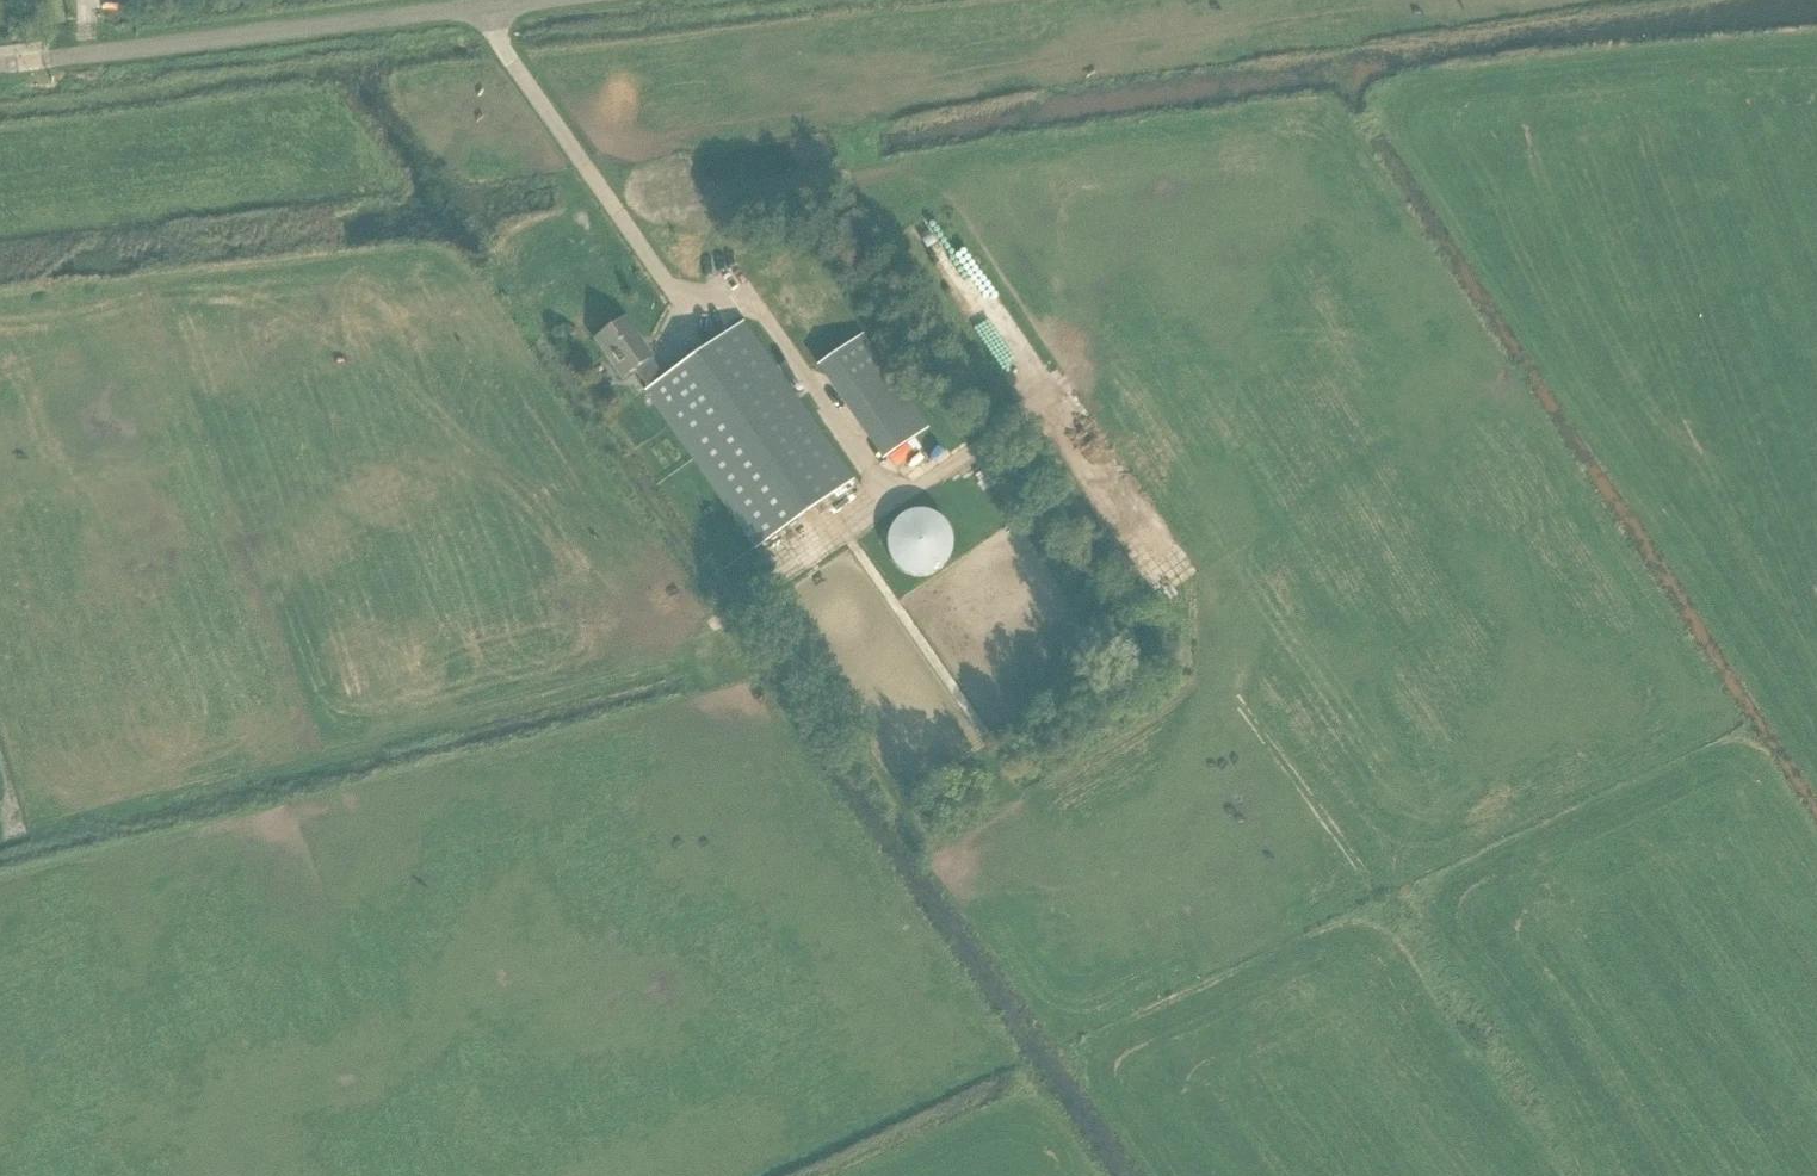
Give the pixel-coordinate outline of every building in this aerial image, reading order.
[(650,359),(652,357),(624,318),(595,339),(622,378),(636,369),(649,388),(646,391),(755,547),(853,479),(743,323),(664,378),(650,359)] [(888,455),(927,428),(863,335),(824,363),(888,455)] [(895,521),(892,523),(890,527),(887,531),(886,534),(885,539),(884,543),(884,548),(885,552),(886,557),(889,563),(892,567),(895,571),(900,574),(904,576),(909,578),(914,579),(919,579),(923,578),(928,577),(933,575),(937,573),(940,570),(943,567),(945,564),(947,560),(949,557),(950,553),(951,548),(951,546),(950,541),(949,536),(948,531),(945,528),(943,525),(940,521),(938,519),(935,517),(932,516),(929,515),(926,513),(923,513),(920,512),(917,512),(914,512),(910,513),(906,514),(903,516),(898,518),(895,521)]
